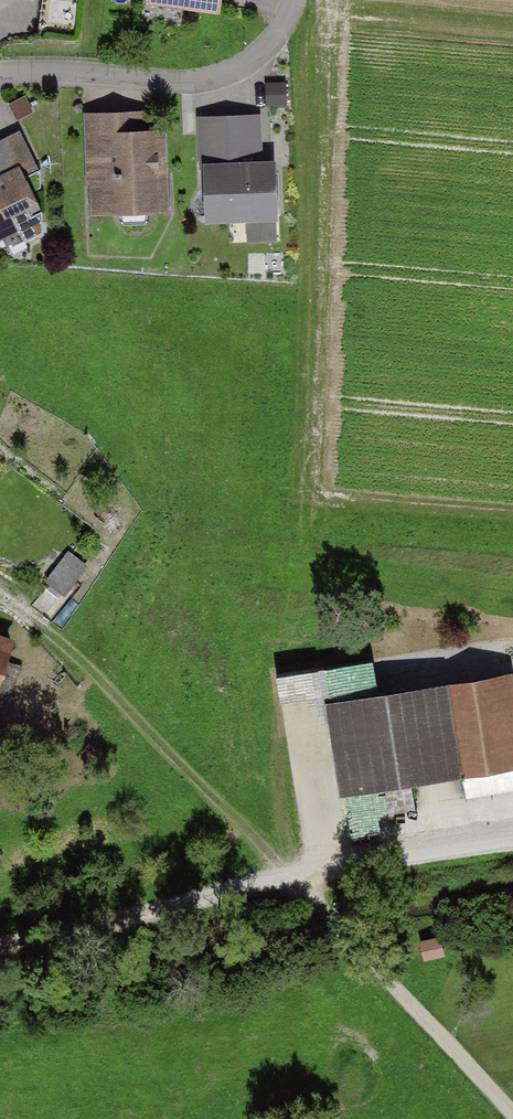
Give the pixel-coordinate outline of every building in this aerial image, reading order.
[(150,5),(216,14),(218,0),(151,0),(150,5)] [(146,111),(84,114),(88,217),(168,213),(164,129),(147,130),(146,111)] [(259,112),(197,115),(201,221),(274,218),(271,157),(261,158),(259,112)] [(19,162),(26,176),(41,169),(21,129),(0,139),(0,172),(19,162)] [(37,226),(39,206),(26,176),(19,162),(0,172),(0,243),(37,226)] [(0,634),(0,674),(12,638),(0,634)] [(321,702),(335,796),(512,770),(512,693),(510,675),(321,702)]
